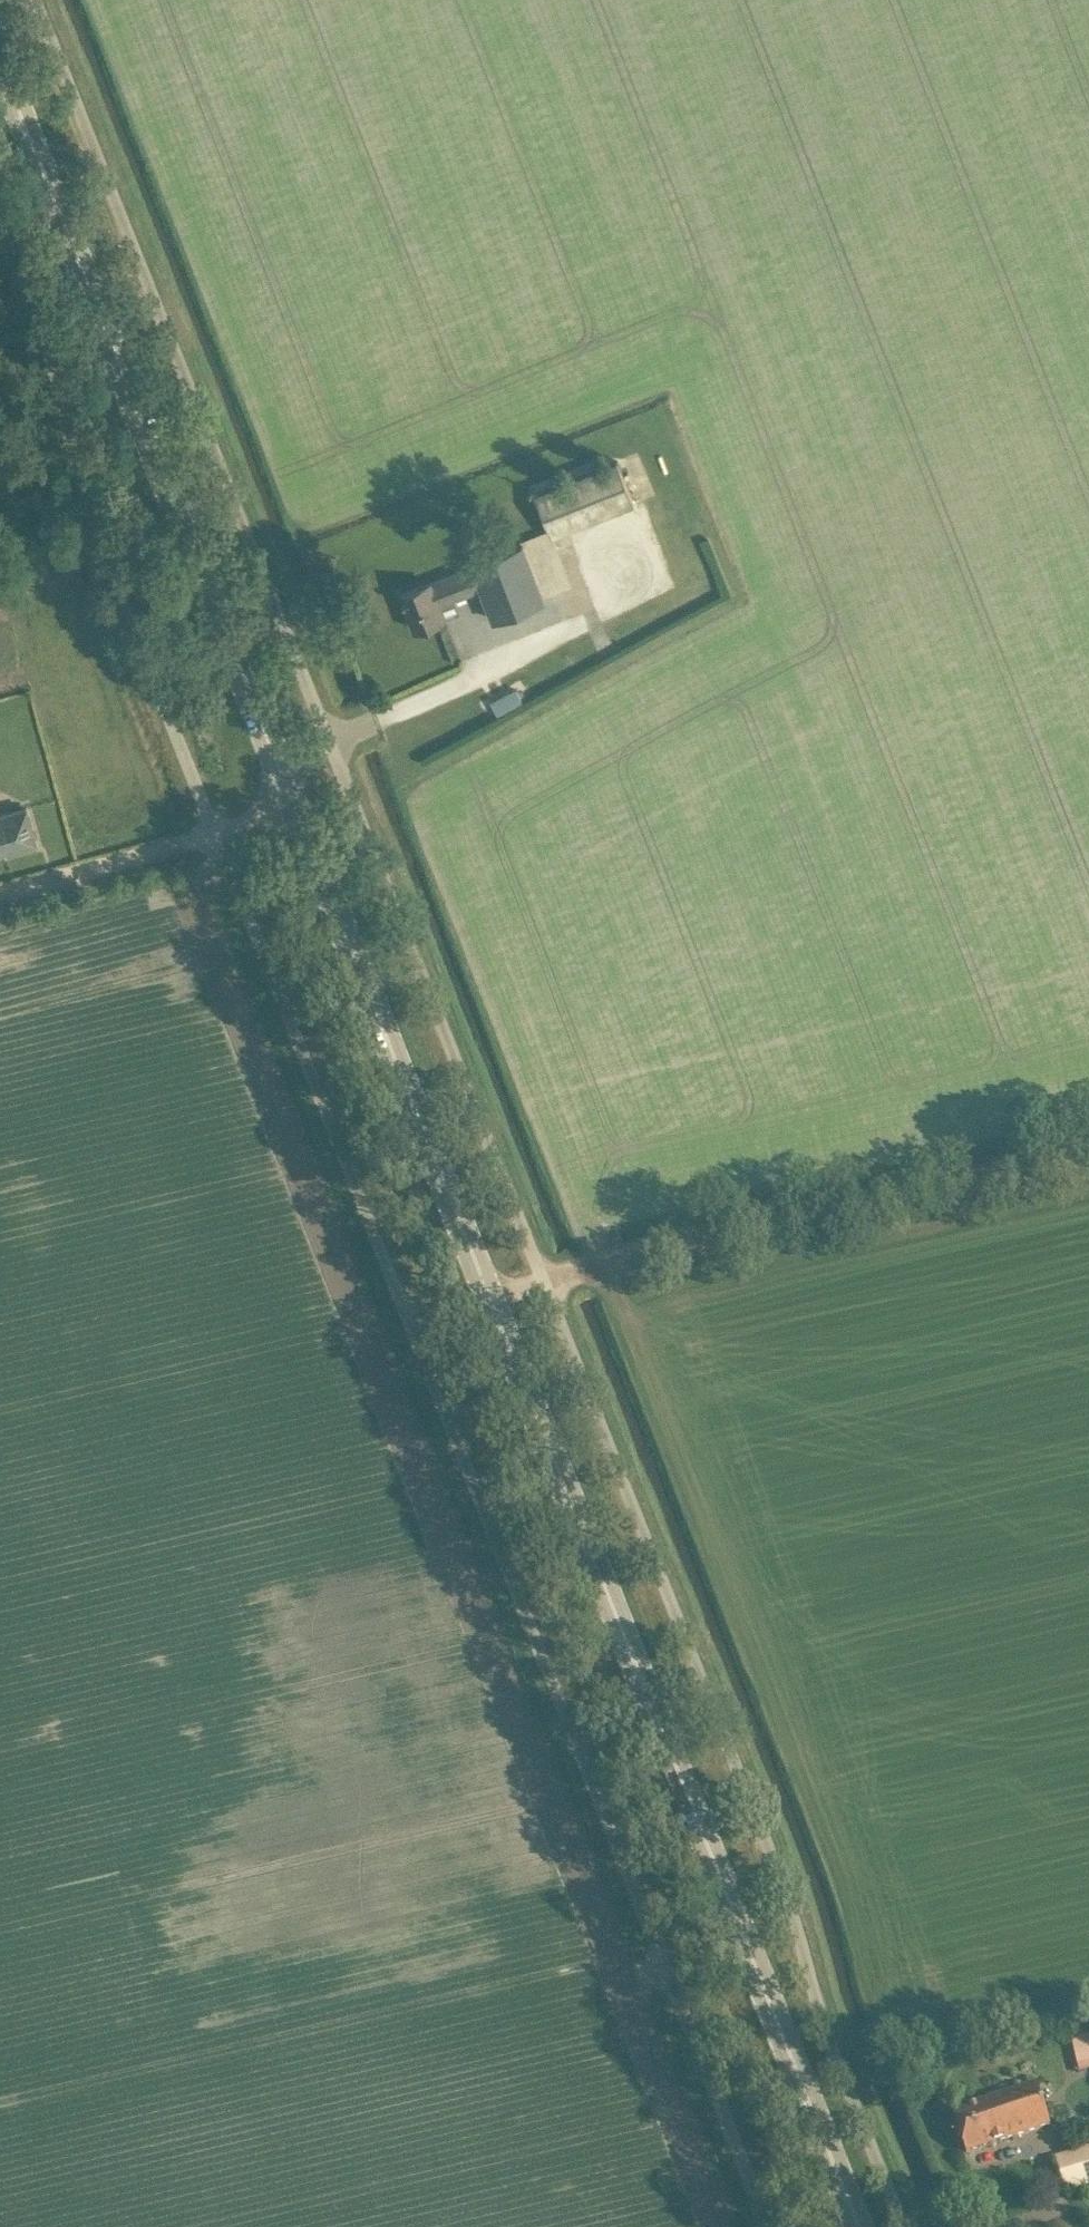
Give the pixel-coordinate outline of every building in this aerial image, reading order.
[(536,491),(552,533),(635,501),(619,459),(536,491)] [(523,545),(473,565),(482,588),(494,618),(494,619),(544,599),(544,598),(523,545)] [(473,565),(402,592),(415,628),(445,617),(439,601),(454,595),(455,598),(482,588),(473,565)] [(516,688),(490,702),(498,715),(523,701),(516,688)] [(4,850),(5,853),(35,845),(24,807),(0,813),(0,851),(4,850)] [(1085,2037),(1076,2038),(1078,2071),(1088,2070),(1088,2024),(1084,2024),(1085,2037)] [(1037,2084),(974,2105),(953,2112),(967,2151),(987,2144),(1050,2123),(1037,2084)] [(1065,2193),(1088,2185),(1088,2147),(1054,2158),(1065,2193)]
